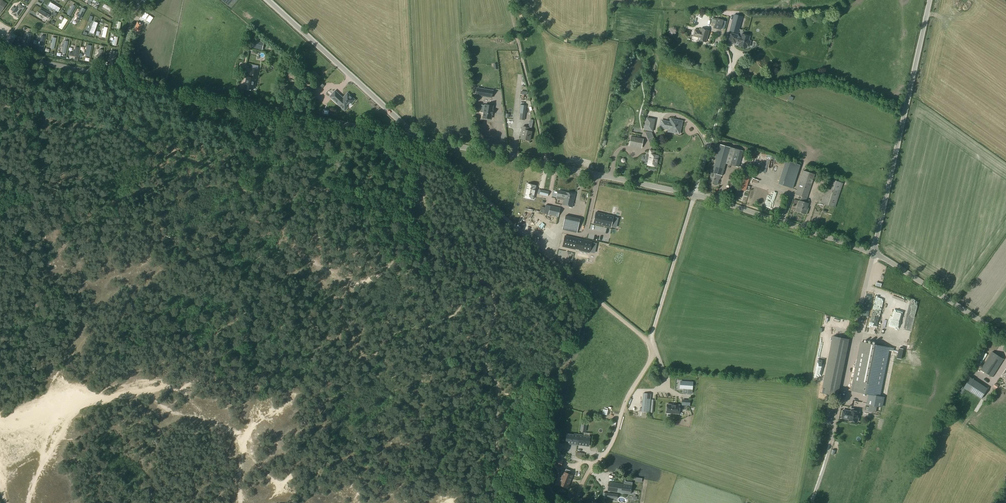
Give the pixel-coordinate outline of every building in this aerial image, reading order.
[(18,3),(11,14),(17,18),(24,7),(18,3)] [(70,16),(75,6),(72,4),(67,14),(70,16)] [(113,10),(104,4),(102,7),(111,12),(113,10)] [(76,17),(80,18),(85,9),(81,7),(78,13),(77,13),(76,15),(77,15),(76,17)] [(40,9),(38,12),(47,18),(49,15),(40,9)] [(729,31),(738,33),(742,17),(734,15),(729,31)] [(64,18),(58,28),(61,30),(67,20),(64,18)] [(716,22),(714,28),(720,30),(723,20),(717,19),(716,22)] [(137,22),(133,30),(139,32),(142,24),(137,22)] [(695,30),(693,36),(698,37),(698,40),(705,42),(709,31),(701,28),(700,31),(695,30)] [(731,34),(729,43),(735,45),(735,43),(739,44),(738,48),(746,50),(746,48),(750,49),(752,42),(750,41),(751,37),(742,34),(741,37),(738,37),(739,36),(731,34)] [(254,39),(252,47),(262,50),(264,42),(254,39)] [(247,78),(244,89),(247,90),(247,91),(250,91),(251,90),(253,91),(254,88),(255,88),(258,70),(252,69),(250,79),(247,78)] [(314,70),(311,74),(317,79),(320,76),(315,72),(315,71),(314,70)] [(491,98),(493,91),(481,89),(479,96),(491,98)] [(335,92),(330,97),(345,110),(348,107),(346,105),(349,102),(351,103),(354,101),(352,99),(352,98),(351,97),(351,96),(350,96),(349,96),(347,94),(343,99),(335,92)] [(493,106),(485,105),(483,118),(491,119),(491,114),(492,115),(493,111),(492,111),(493,106)] [(632,131),(639,134),(646,115),(639,112),(632,131)] [(646,118),(644,130),(652,131),(655,120),(646,118)] [(660,121),(658,129),(666,131),(667,132),(668,133),(669,133),(669,132),(670,132),(680,134),(683,122),(670,120),(670,123),(660,121)] [(522,126),(520,135),(521,135),(521,139),(529,141),(531,132),(528,131),(529,128),(522,126)] [(630,136),(628,146),(641,148),(643,138),(630,136)] [(711,172),(708,183),(717,185),(719,179),(720,179),(721,175),(722,175),(725,163),(735,166),(740,150),(715,143),(711,156),(716,157),(712,173),(711,172)] [(650,156),(648,165),(656,166),(658,156),(654,155),(655,151),(649,150),(648,155),(650,156)] [(787,163),(781,184),(795,189),(802,165),(793,162),(792,165),(787,163)] [(803,170),(795,195),(802,197),(801,201),(805,203),(806,198),(810,186),(814,174),(803,170)] [(742,175),(738,188),(745,190),(749,177),(742,175)] [(828,178),(820,203),(835,208),(843,183),(828,178)] [(533,199),(536,186),(527,184),(524,197),(533,199)] [(558,191),(556,197),(563,198),(562,205),(572,208),(575,195),(558,191)] [(799,201),(796,211),(805,214),(808,204),(799,201)] [(536,220),(539,209),(523,205),(520,217),(536,220)] [(546,205),(544,213),(548,214),(548,215),(558,217),(560,208),(551,206),(546,205)] [(589,210),(616,216),(617,211),(590,205),(589,210)] [(595,212),(593,223),(611,227),(613,216),(607,215),(607,216),(604,215),(604,214),(595,212)] [(562,229),(576,232),(580,218),(565,215),(562,229)] [(623,243),(628,244),(633,226),(628,225),(623,243)] [(592,242),(565,236),(562,247),(575,249),(579,249),(579,250),(589,253),(592,242)] [(886,318),(882,334),(888,336),(892,319),(886,318)] [(889,347),(862,342),(852,390),(880,396),(889,347)] [(1004,359),(992,352),(981,370),(992,377),(1004,359)] [(719,391),(734,392),(735,378),(671,374),(670,383),(687,384),(687,387),(719,389),(719,391)] [(974,380),(968,390),(981,399),(988,389),(974,380)] [(643,393),(641,412),(650,413),(651,394),(643,393)] [(666,413),(679,414),(679,405),(667,404),(666,413)] [(828,407),(825,420),(831,421),(834,409),(828,407)] [(843,410),(842,417),(844,418),(845,419),(848,419),(848,418),(850,419),(849,420),(858,422),(858,421),(859,421),(859,418),(859,417),(860,412),(851,410),(851,411),(843,410)] [(577,445),(578,435),(574,434),(574,436),(567,435),(566,444),(573,445),(577,445)] [(589,446),(590,437),(582,436),(583,435),(578,435),(577,445),(582,446),(582,445),(589,446)] [(560,467),(563,461),(552,457),(550,463),(560,467)] [(562,478),(559,485),(567,488),(572,475),(570,475),(571,471),(566,469),(562,478)] [(609,482),(607,491),(630,494),(631,486),(632,483),(624,481),(623,484),(609,482)]
